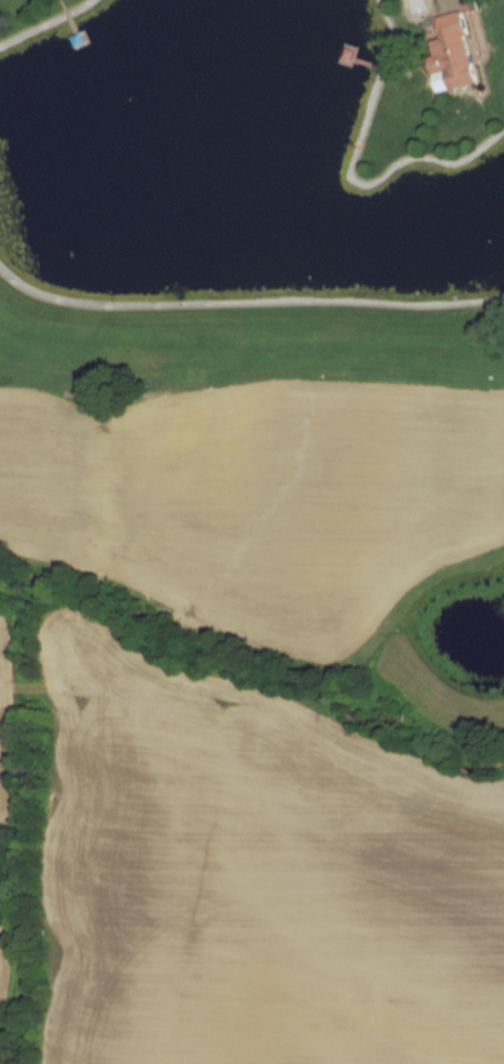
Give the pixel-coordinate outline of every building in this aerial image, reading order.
[(443,92),(483,84),(469,12),(443,17),(447,39),(440,40),(445,63),(438,65),(443,92)]
